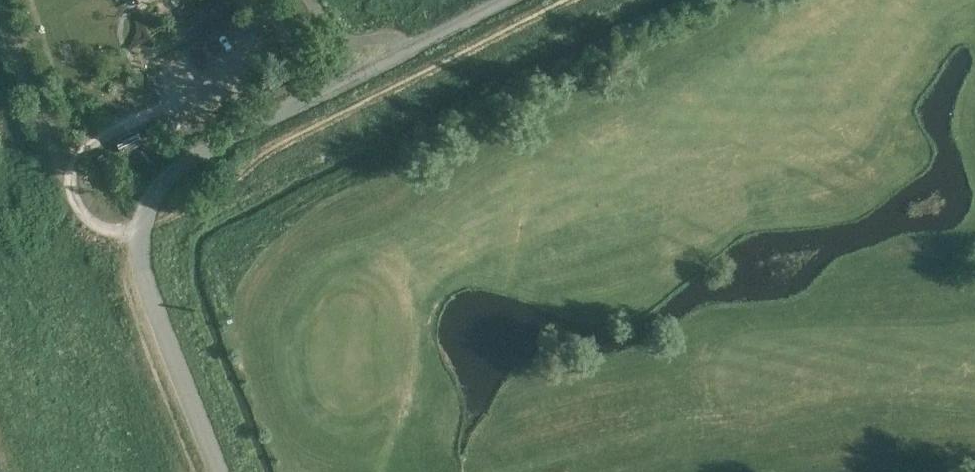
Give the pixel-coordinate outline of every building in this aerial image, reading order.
[(139,128),(117,141),(123,151),(145,139),(139,128)]
